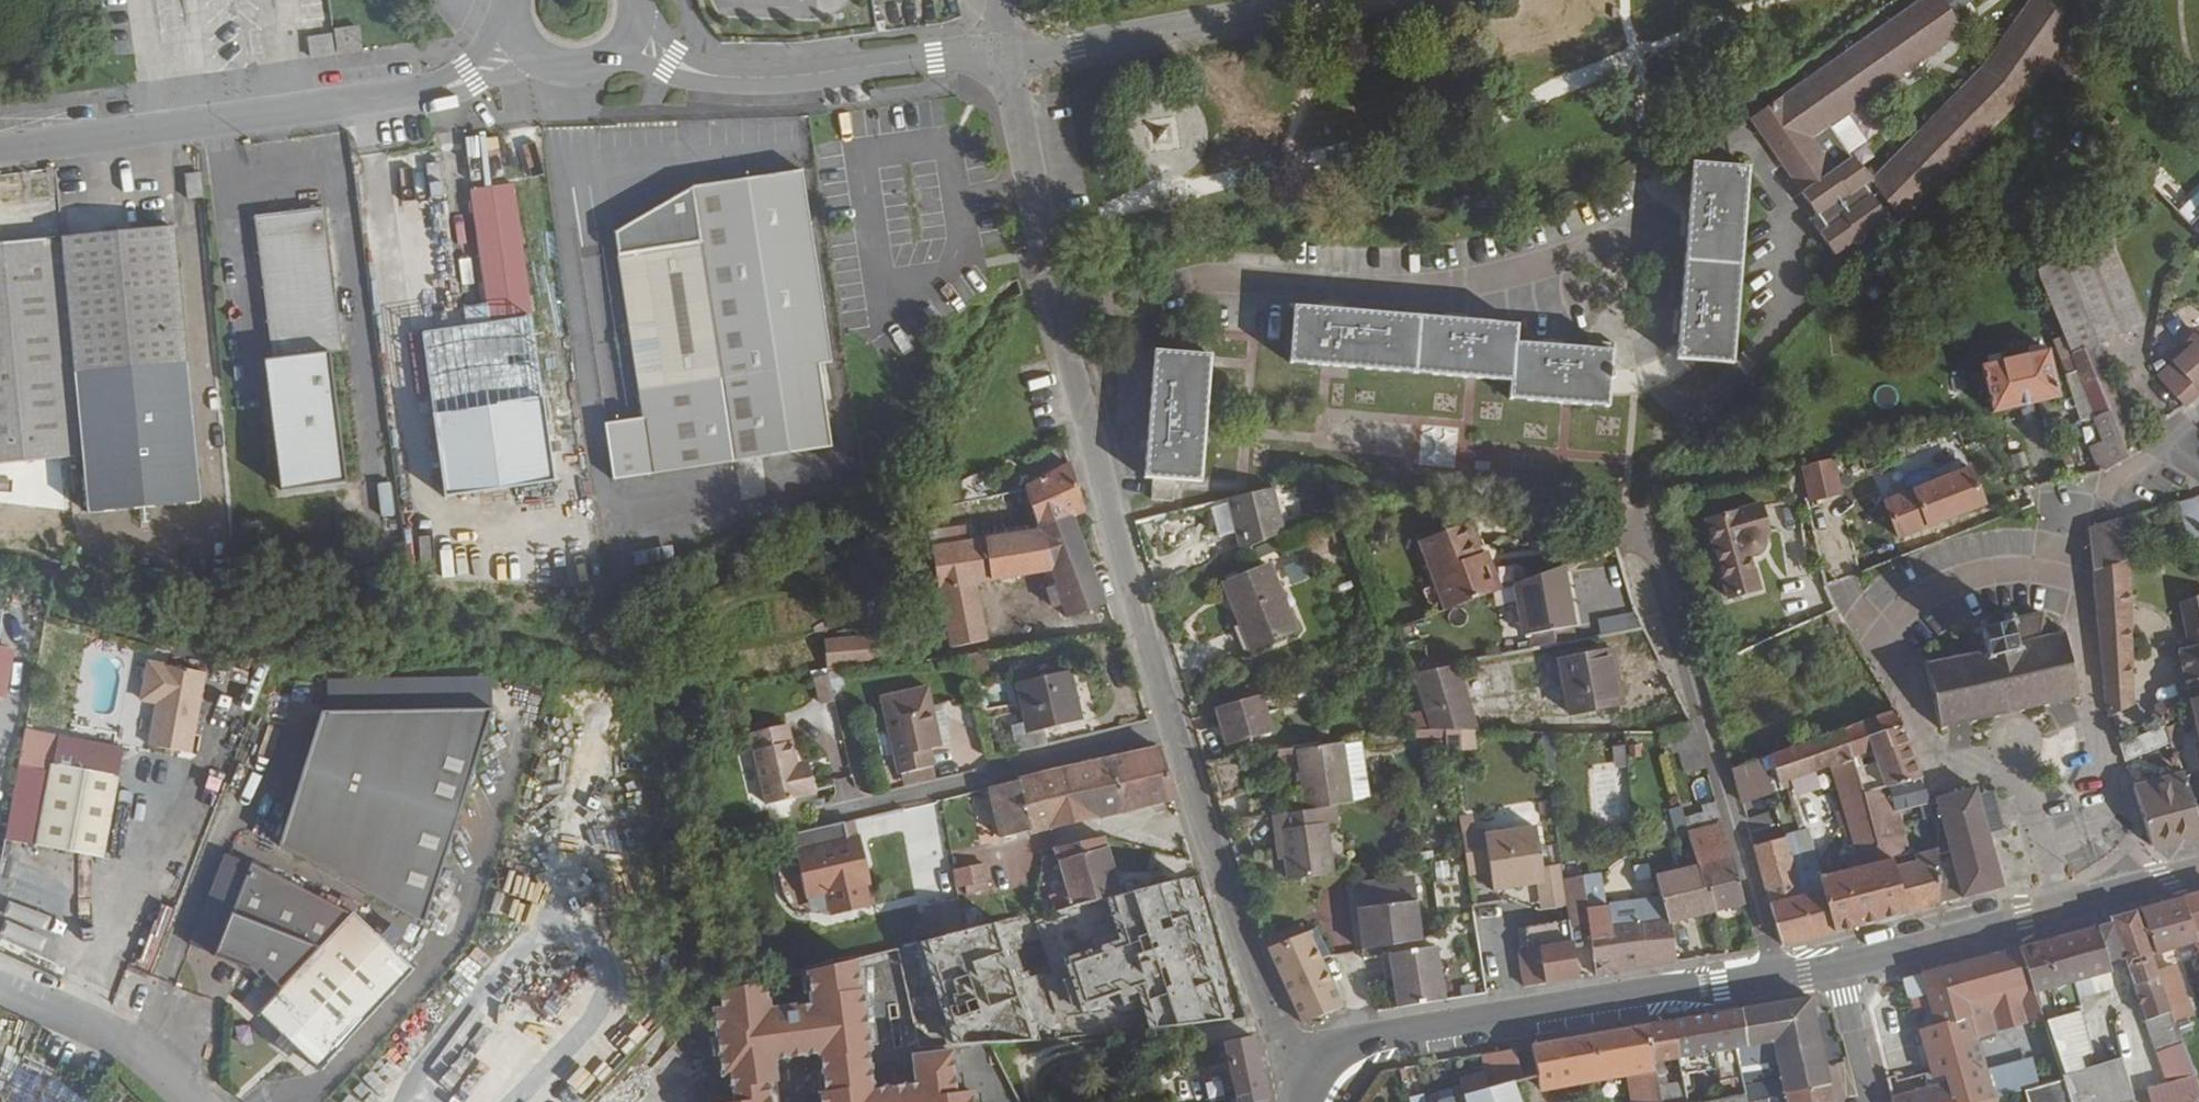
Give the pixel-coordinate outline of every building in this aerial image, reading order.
[(1750,118),(1781,164),(1784,162),(1804,190),(1801,192),(1817,216),(1826,230),(1819,234),(1835,256),(1845,249),(1851,257),(1864,247),(1862,245),(1864,243),(1865,240),(1865,237),(1864,235),(1886,220),(1894,230),(2024,97),(2069,33),(2046,0),(2029,0),(1981,66),(1872,178),(1852,157),(1834,169),(1812,139),(1946,46),(1958,24),(1942,0),(1920,0),(1750,118)] [(361,51),(357,27),(334,31),(338,54),(361,51)] [(332,55),(330,35),(308,38),(310,58),(332,55)] [(2065,49),(2047,65),(2061,80),(2079,64),(2065,49)] [(466,154),(469,181),(502,178),(499,150),(466,154)] [(1693,165),(1677,359),(1712,362),(1732,363),(1748,168),(1730,166),(1693,165)] [(604,424),(612,481),(832,447),(817,364),(832,362),(803,170),(690,187),(614,232),(643,418),(604,424)] [(185,174),(187,198),(202,197),(200,173),(185,174)] [(418,333),(430,414),(543,397),(512,184),(470,190),(489,323),(418,333)] [(263,360),(280,491),(346,483),(330,352),(339,351),(321,208),(254,216),(272,359),(263,360)] [(1817,216),(1811,221),(1819,234),(1826,230),(1817,216)] [(2190,226),(2191,227),(2198,235),(2198,217),(2190,226)] [(2098,221),(2037,271),(2078,370),(2082,381),(2084,380),(2107,371),(2099,350),(2104,349),(2101,342),(2123,333),(2113,307),(2131,299),(2098,221)] [(83,456),(89,512),(199,502),(173,227),(60,237),(83,456)] [(83,456),(60,237),(0,243),(0,464),(83,456)] [(1295,307),(1290,362),(1511,380),(1509,398),(1607,406),(1610,379),(1613,379),(1613,370),(1610,370),(1613,343),(1586,341),(1586,349),(1515,344),(1516,326),(1295,307)] [(2158,378),(2185,407),(2198,393),(2198,338),(2196,334),(2169,359),(2173,364),(2158,378)] [(2048,350),(1980,364),(1991,413),(2059,398),(2048,350)] [(1174,501),(1176,479),(1200,481),(1210,356),(1155,351),(1145,477),(1153,477),(1151,499),(1174,501)] [(2068,374),(2072,392),(2086,386),(2084,380),(2082,381),(2078,370),(2068,374)] [(2086,386),(2072,392),(2079,421),(2095,414),(2121,405),(2107,371),(2084,380),(2086,386)] [(2091,447),(2099,473),(2102,472),(2140,451),(2121,405),(2095,414),(2105,442),(2091,447)] [(1800,465),(1807,503),(1843,497),(1837,459),(1800,465)] [(1024,488),(1040,530),(1072,515),(1083,511),(1069,464),(1024,488)] [(1970,469),(1884,503),(1898,538),(1984,505),(1970,469)] [(1228,498),(1241,550),(1284,533),(1272,488),(1228,498)] [(2177,503),(2189,539),(2198,536),(2198,506),(2195,497),(2177,503)] [(1763,550),(1764,543),(1764,540),(1762,536),(1769,534),(1760,504),(1706,520),(1728,598),(1759,590),(1750,557),(1754,557),(1757,556),(1762,552),(1763,550)] [(1040,530),(1048,568),(1049,571),(1055,587),(1061,604),(1067,618),(1105,603),(1072,515),(1040,530)] [(2120,519),(2089,528),(2093,571),(2106,703),(2106,706),(2109,716),(2131,707),(2128,561),(2120,519)] [(1420,541),(1446,610),(1501,589),(1491,563),(1485,565),(1481,553),(1469,521),(1420,541)] [(930,531),(932,547),(972,541),(969,522),(930,531)] [(932,547),(951,648),(962,645),(987,640),(974,584),(1033,574),(1033,572),(1048,568),(1040,530),(972,541),(932,547)] [(1491,563),(1486,551),(1481,553),(1485,565),(1491,563)] [(1296,631),(1268,565),(1224,583),(1251,649),(1296,631)] [(1562,566),(1515,584),(1524,635),(1529,634),(1532,649),(1576,641),(1562,566)] [(1061,604),(1055,587),(1046,590),(1052,607),(1061,604)] [(2188,693),(2155,705),(2154,715),(2159,729),(2189,699),(2198,697),(2198,599),(2175,604),(2187,648),(2178,650),(2188,693)] [(1929,659),(1923,660),(1940,731),(1946,729),(1946,725),(1970,719),(1971,723),(1976,722),(1975,719),(1994,714),(1995,718),(2000,717),(1999,713),(2018,708),(2019,713),(2024,712),(2023,708),(2042,703),(2042,706),(2049,705),(2049,703),(2074,697),(2075,700),(2080,699),(2063,628),(2058,629),(2059,635),(2046,638),(2041,614),(2011,621),(2009,613),(2003,614),(2005,621),(1986,626),(1985,620),(1979,622),(1980,628),(1974,630),(1975,635),(1982,633),(1986,652),(1960,658),(1959,653),(1953,654),(1955,659),(1930,665),(1929,659)] [(885,665),(884,635),(825,637),(826,667),(885,665)] [(1617,704),(1607,651),(1559,660),(1569,714),(1617,704)] [(989,675),(984,652),(965,656),(970,679),(989,675)] [(119,716),(124,659),(83,654),(77,712),(119,716)] [(190,753),(205,673),(147,661),(139,702),(155,705),(148,746),(190,753)] [(1413,674),(1431,729),(1445,729),(1475,730),(1477,730),(1457,665),(1413,674)] [(1070,670),(1015,683),(1024,724),(1012,727),(1018,750),(1047,743),(1044,729),(1082,720),(1070,670)] [(813,677),(819,703),(845,697),(839,671),(813,677)] [(418,712),(320,714),(277,864),(432,908),(490,705),(490,687),(471,682),(386,683),(380,702),(418,712)] [(897,774),(904,773),(930,767),(933,766),(930,750),(941,747),(941,745),(933,712),(927,685),(879,696),(897,774)] [(1270,731),(1261,697),(1217,709),(1227,743),(1270,731)] [(2189,699),(2198,737),(2198,740),(2198,697),(2189,699)] [(933,712),(941,745),(950,743),(942,710),(933,712)] [(1875,718),(1843,730),(1852,758),(1872,751),(1876,764),(1856,771),(1863,793),(1884,788),(1921,779),(1896,711),(1875,718)] [(1392,717),(1394,731),(1395,731),(1426,727),(1422,712),(1392,717)] [(753,750),(765,805),(810,795),(805,770),(797,772),(786,725),(741,735),(745,752),(753,750)] [(1948,747),(1970,746),(1969,726),(1947,727),(1948,747)] [(2159,729),(2119,745),(2124,761),(2172,743),(2166,726),(2159,729)] [(1475,730),(1445,729),(1446,752),(1476,749),(1475,730)] [(1843,730),(1770,755),(1778,784),(1833,764),(1852,758),(1843,730)] [(1296,749),(1305,810),(1331,807),(1334,806),(1352,803),(1342,742),(1296,749)] [(1111,758),(1124,811),(1174,799),(1158,747),(1111,758)] [(1770,755),(1730,769),(1740,802),(1779,789),(1778,784),(1770,755)] [(1031,830),(1031,833),(1124,811),(1111,758),(1091,763),(1086,764),(1019,780),(1032,830),(1031,830)] [(1833,764),(1832,774),(1843,810),(1847,825),(1858,861),(1861,867),(1880,863),(1863,793),(1856,771),(1852,758),(1833,764)] [(104,859),(120,776),(50,763),(34,846),(104,859)] [(904,773),(907,786),(933,780),(930,767),(904,773)] [(2133,788),(2134,793),(2151,847),(2198,833),(2198,822),(2184,774),(2148,783),(2133,788)] [(2147,778),(2131,782),(2133,788),(2148,783),(2147,778)] [(1892,860),(1906,913),(1939,904),(1938,850),(1909,857),(1897,810),(1929,801),(1921,779),(1884,788),(1863,793),(1880,863),(1892,860)] [(989,788),(1001,838),(1031,830),(1032,830),(1019,780),(989,788)] [(1975,789),(1936,800),(1947,842),(1938,844),(1938,850),(1939,904),(2002,887),(1975,789)] [(1247,800),(1250,819),(1273,815),(1284,813),(1281,795),(1247,800)] [(1709,913),(1744,904),(1716,803),(1702,807),(1704,813),(1707,824),(1686,830),(1687,837),(1695,864),(1709,913)] [(1284,813),(1273,815),(1278,850),(1284,849),(1285,860),(1288,880),(1333,873),(1326,824),(1337,823),(1334,806),(1331,807),(1305,810),(1284,813)] [(1679,806),(1667,809),(1676,840),(1687,837),(1686,830),(1683,818),(1679,806)] [(920,808),(922,856),(943,856),(941,807),(920,808)] [(1843,810),(1836,813),(1840,827),(1847,825),(1843,810)] [(1704,813),(1683,818),(1686,830),(1707,824),(1704,813)] [(800,873),(806,898),(828,893),(832,909),(848,905),(850,911),(871,906),(866,883),(862,865),(866,864),(860,836),(848,838),(842,822),(791,835),(795,852),(801,850),(806,871),(800,873)] [(1499,828),(1460,833),(1464,856),(1467,874),(1489,871),(1492,890),(1544,882),(1535,828),(1505,832),(1499,828)] [(1047,898),(1052,913),(1120,894),(1102,837),(1055,846),(1059,859),(1069,892),(1054,896),(1047,898)] [(1786,837),(1753,847),(1769,904),(1802,895),(1787,839),(1786,837)] [(1787,839),(1802,895),(1822,891),(1819,876),(1815,861),(1802,864),(1793,837),(1787,839)] [(795,852),(800,873),(806,871),(801,850),(795,852)] [(1044,863),(1054,896),(1069,892),(1059,859),(1044,863)] [(1854,927),(1906,913),(1892,860),(1880,863),(1861,867),(1839,872),(1854,927)] [(1434,884),(1451,883),(1449,861),(1432,863),(1434,884)] [(870,883),(867,867),(866,864),(862,865),(866,883),(870,883)] [(1695,864),(1655,874),(1662,900),(1668,923),(1671,923),(1709,913),(1695,864)] [(955,890),(988,889),(987,865),(954,867),(955,890)] [(1600,872),(1582,875),(1587,908),(1606,905),(1600,872)] [(1839,872),(1819,876),(1822,891),(1833,933),(1844,930),(1854,927),(1839,872)] [(1568,922),(1569,925),(1587,922),(1595,976),(1676,962),(1671,923),(1668,923),(1662,900),(1608,907),(1608,905),(1606,905),(1587,908),(1582,875),(1562,879),(1564,892),(1568,922)] [(1353,883),(1362,950),(1422,941),(1413,876),(1353,883)] [(958,887),(958,900),(981,901),(981,887),(958,887)] [(1802,895),(1769,904),(1781,945),(1833,933),(1822,891),(1802,895)] [(489,909),(505,915),(512,899),(496,892),(489,909)] [(2182,900),(2195,942),(2198,957),(2198,896),(2182,900)] [(2195,942),(2182,900),(2140,911),(2156,954),(2195,942)] [(832,909),(833,915),(850,911),(848,905),(832,909)] [(319,1072),(414,971),(352,912),(257,1014),(319,1072)] [(2157,971),(2136,912),(2111,919),(2112,923),(2097,928),(2107,962),(2125,956),(2135,986),(2158,978),(2159,977),(2157,971)] [(1518,951),(1524,987),(1579,978),(1573,942),(1572,942),(1569,925),(1568,922),(1541,927),(1524,929),(1527,950),(1518,951)] [(2113,990),(2111,973),(2107,962),(2097,928),(2019,949),(2031,985),(2033,993),(2043,1021),(2080,1011),(2083,1011),(2080,1000),(2113,990)] [(1308,932),(1268,948),(1302,1024),(1343,1007),(1308,932)] [(1393,979),(1398,1008),(1444,1000),(1435,946),(1381,955),(1384,973),(1392,972),(1393,979)] [(1358,949),(1332,956),(1346,1009),(1372,1002),(1358,949)] [(2031,985),(2019,949),(1982,959),(1987,988),(1981,989),(1984,997),(1985,997),(2031,985)] [(717,986),(719,1005),(714,1005),(725,1098),(708,1100),(708,1101),(781,1101),(776,1061),(815,1056),(820,1101),(975,1101),(972,1083),(959,1084),(953,1043),(910,1049),(914,1076),(877,1081),(859,952),(799,967),(804,995),(771,1001),(766,973),(717,986)] [(1987,988),(1982,959),(1971,961),(1981,989),(1987,988)] [(1996,1031),(1985,997),(1984,997),(1981,989),(1971,961),(1919,975),(1902,980),(1906,996),(1913,1000),(1916,1011),(1930,1007),(1935,1025),(1918,1030),(1926,1057),(1903,1064),(1884,1069),(1887,1084),(1931,1072),(1932,1078),(1945,1074),(1948,1082),(1890,1098),(1891,1101),(1971,1101),(1996,1095),(2012,1091),(1996,1031)] [(2193,1016),(2176,964),(2157,971),(2159,977),(2158,978),(2170,1012),(2174,1023),(2193,1016)] [(1392,972),(1384,973),(1385,981),(1393,979),(1392,972)] [(2170,1012),(2158,978),(2135,986),(2138,995),(2170,1084),(2195,1077),(2174,1023),(2170,1012)] [(530,981),(510,1007),(525,1018),(544,992),(530,981)] [(1830,1086),(1810,998),(1739,1010),(1745,1048),(1772,1044),(1777,1064),(1783,1096),(1784,1096),(1830,1086)] [(1745,1048),(1739,1010),(1673,1022),(1679,1059),(1735,1050),(1745,1048)] [(2092,1053),(2080,1011),(2043,1021),(2060,1074),(2061,1077),(2084,1071),(2080,1056),(2092,1053)] [(1679,1059),(1673,1022),(1647,1026),(1653,1065),(1655,1064),(1664,1062),(1679,1059)] [(1655,1073),(1653,1065),(1647,1026),(1530,1045),(1515,1048),(1515,1050),(1521,1079),(1538,1075),(1543,1093),(1625,1078),(1636,1076),(1655,1073)] [(602,1045),(618,1063),(635,1049),(619,1031),(602,1045)] [(1251,1036),(1224,1042),(1232,1078),(1206,1084),(1210,1101),(1212,1101),(1236,1097),(1237,1101),(1266,1101),(1251,1036)] [(1903,1064),(1897,1037),(1877,1042),(1884,1069),(1903,1064)] [(1771,1077),(1769,1066),(1777,1064),(1772,1044),(1745,1048),(1735,1050),(1742,1082),(1771,1077)] [(1521,1079),(1515,1050),(1515,1048),(1482,1056),(1484,1073),(1466,1077),(1459,1079),(1463,1096),(1513,1082),(1521,1079)] [(2121,1060),(2084,1071),(2061,1077),(2061,1079),(2069,1101),(2132,1101),(2131,1099),(2132,1099),(2121,1060)] [(1668,1084),(1664,1062),(1655,1064),(1656,1073),(1655,1073),(1659,1101),(1687,1101),(1683,1082),(1668,1084)] [(1655,1073),(1636,1076),(1625,1078),(1630,1101),(1659,1101),(1655,1073)] [(2149,1094),(2171,1087),(2196,1079),(2195,1077),(2170,1084),(2148,1090),(2149,1094)] [(2196,1079),(2171,1087),(2149,1094),(2151,1101),(2193,1101),(2198,1100),(2198,1090),(2196,1079)] [(1513,1082),(1463,1096),(1465,1101),(1520,1101),(1513,1082)] [(1830,1086),(1784,1096),(1785,1101),(1833,1101),(1830,1086)]
